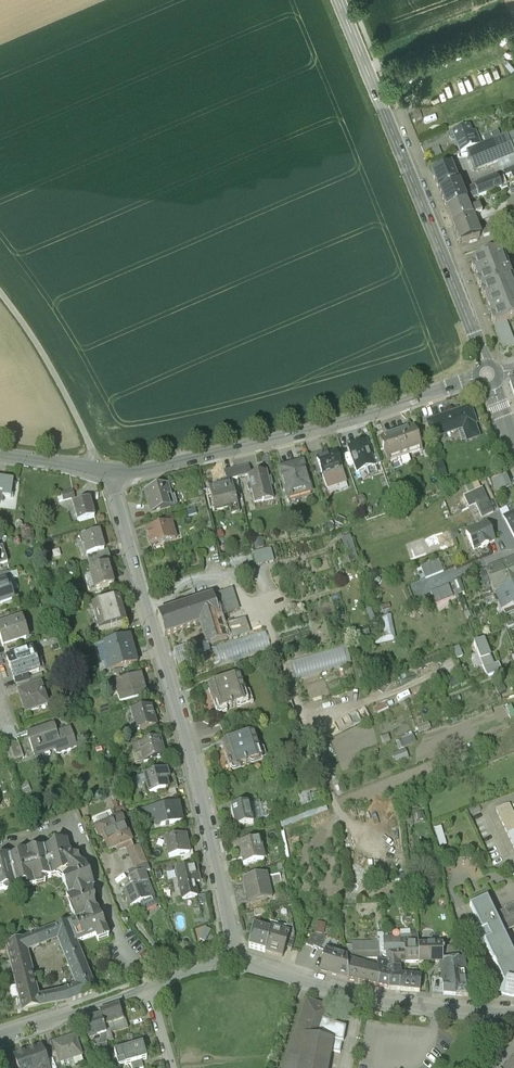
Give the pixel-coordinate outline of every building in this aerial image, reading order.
[(420,109),(412,112),(416,120),(423,117),(420,109)] [(498,130),(484,136),(487,143),(501,137),(498,130)] [(454,140),(459,154),(467,150),(482,145),(477,132),(454,140)] [(467,150),(475,171),(507,159),(509,164),(513,162),(513,148),(509,134),(501,137),(487,143),(482,145),(467,150)] [(453,164),(436,170),(443,190),(460,183),(453,164)] [(505,169),(508,175),(513,173),(513,174),(513,165),(505,169)] [(475,186),(480,197),(508,186),(504,175),(475,186)] [(460,183),(443,190),(451,209),(475,199),(480,197),(475,186),(463,191),(460,183)] [(475,199),(451,209),(446,210),(452,225),(474,217),(490,210),(487,203),(477,206),(475,199)] [(474,217),(452,225),(461,247),(482,238),(474,217)] [(485,229),(488,236),(507,229),(504,222),(485,229)] [(470,262),(480,289),(513,278),(513,277),(503,249),(470,262)] [(480,289),(495,326),(513,319),(513,278),(480,289)] [(479,434),(468,403),(429,417),(436,436),(459,428),(463,440),(479,434)] [(414,428),(395,435),(402,455),(421,449),(414,428)] [(395,435),(377,441),(384,461),(402,455),(395,435)] [(346,445),(356,476),(376,470),(366,438),(346,445)] [(275,464),(283,497),(311,490),(302,457),(275,464)] [(318,464),(325,489),(346,483),(339,459),(318,464)] [(246,473),(253,502),(272,498),(265,468),(246,473)] [(513,486),(513,481),(512,473),(496,478),(499,490),(513,486)] [(13,477),(0,476),(0,495),(10,496),(13,477)] [(140,489),(147,513),(173,506),(166,482),(140,489)] [(471,508),(481,505),(485,517),(498,513),(490,487),(467,494),(471,508)] [(231,490),(208,496),(211,511),(235,506),(231,490)] [(75,520),(93,515),(88,497),(69,502),(75,520)] [(513,541),(513,516),(504,521),(513,541)] [(143,527),(149,550),(177,542),(171,519),(143,527)] [(485,522),(464,532),(472,549),(479,546),(479,548),(487,544),(486,543),(493,540),(485,522)] [(82,555),(103,548),(97,529),(76,536),(82,555)] [(256,552),(259,565),(280,559),(276,546),(256,552)] [(442,559),(424,566),(428,577),(446,571),(442,559)] [(513,561),(512,559),(498,564),(507,586),(513,583),(513,564),(513,561)] [(91,590),(114,583),(107,562),(85,568),(91,590)] [(493,591),(507,586),(498,564),(485,570),(493,591)] [(14,599),(7,578),(0,580),(0,603),(14,599)] [(507,586),(493,591),(500,607),(511,603),(513,611),(513,583),(507,586)] [(433,591),(438,602),(455,595),(451,584),(433,591)] [(202,647),(226,639),(211,592),(156,609),(163,634),(195,624),(202,647)] [(96,630),(124,621),(116,595),(88,604),(96,630)] [(28,637),(21,614),(0,621),(0,646),(28,637)] [(386,637),(395,636),(393,617),(385,617),(386,637)] [(109,667),(137,658),(129,631),(100,640),(109,667)] [(482,642),(472,645),(482,670),(491,667),(482,642)] [(3,656),(10,677),(39,668),(32,647),(3,656)] [(497,665),(491,667),(482,670),(485,678),(500,672),(497,665)] [(119,700),(145,692),(139,670),(113,678),(119,700)] [(213,711),(243,702),(234,675),(204,685),(213,711)] [(13,689),(21,713),(48,705),(40,681),(13,689)] [(126,711),(133,732),(156,725),(150,704),(126,711)] [(75,745),(68,725),(55,729),(53,723),(13,736),(14,740),(0,745),(0,747),(5,761),(54,746),(56,751),(75,745)] [(248,734),(218,745),(227,770),(257,760),(248,734)] [(141,764),(164,757),(158,737),(135,744),(141,764)] [(396,755),(398,762),(411,758),(409,751),(396,755)] [(140,775),(147,796),(173,788),(167,768),(140,775)] [(513,802),(498,808),(513,844),(513,805),(513,802)] [(230,806),(234,826),(251,823),(247,803),(230,806)] [(150,807),(153,827),(179,823),(177,804),(150,807)] [(121,814),(92,825),(102,852),(123,845),(131,868),(145,863),(138,844),(133,845),(121,814)] [(442,847),(449,845),(444,826),(437,828),(442,847)] [(160,839),(165,858),(189,852),(184,832),(160,839)] [(57,877),(65,903),(95,892),(85,865),(68,850),(65,838),(42,845),(51,879),(57,877)] [(236,844),(240,865),(262,860),(257,839),(236,844)] [(17,883),(19,888),(51,879),(42,845),(9,855),(17,883)] [(9,855),(0,857),(0,888),(17,883),(9,855)] [(171,869),(180,899),(200,894),(191,863),(171,869)] [(119,890),(125,907),(155,895),(145,869),(130,875),(133,884),(119,890)] [(240,878),(245,904),(270,899),(265,873),(240,878)] [(109,935),(95,892),(65,903),(77,939),(90,935),(92,941),(109,935)] [(504,934),(513,929),(513,906),(494,915),(487,898),(468,907),(504,986),(497,997),(513,1000),(513,955),(504,934)] [(65,920),(3,944),(20,1012),(37,1007),(65,1002),(93,989),(65,920)] [(247,947),(263,951),(270,928),(253,923),(247,947)] [(195,929),(199,941),(210,937),(207,925),(195,929)] [(263,951),(279,956),(286,933),(270,928),(263,951)] [(316,938),(311,947),(323,953),(329,940),(316,938)] [(382,949),(386,949),(403,949),(402,941),(382,941),(382,949)] [(420,949),(420,965),(442,965),(463,962),(460,948),(420,949)] [(402,960),(402,966),(407,966),(406,949),(403,949),(386,949),(386,956),(390,956),(390,960),(402,960)] [(406,949),(407,966),(420,965),(420,949),(414,949),(406,949)] [(349,950),(349,956),(362,957),(362,960),(380,960),(379,950),(349,950)] [(351,981),(350,961),(329,955),(324,973),(351,981)] [(351,981),(381,989),(381,971),(362,965),(362,960),(362,957),(349,956),(350,961),(351,981)] [(390,971),(402,970),(402,966),(402,960),(390,960),(390,965),(390,971)] [(454,973),(466,972),(463,962),(442,965),(445,996),(456,996),(454,973)] [(381,971),(381,989),(402,992),(403,977),(402,970),(390,971),(390,965),(380,964),(381,971)] [(456,996),(472,997),(466,972),(454,973),(456,996)] [(423,979),(403,977),(402,992),(421,994),(423,979)] [(305,997),(283,1063),(282,1067),(327,1067),(332,1040),(323,1038),(334,1008),(305,997)] [(104,1023),(122,1018),(117,1001),(98,1006),(104,1023)] [(85,1029),(104,1023),(98,1006),(80,1012),(85,1029)] [(77,1034),(53,1041),(60,1063),(84,1056),(77,1034)] [(42,1041),(26,1045),(33,1067),(50,1067),(42,1041)] [(60,1063),(53,1041),(48,1043),(56,1066),(60,1065),(60,1063)] [(141,1041),(107,1051),(112,1067),(115,1067),(147,1059),(141,1041)] [(26,1045),(10,1050),(15,1067),(33,1067),(26,1045)]
